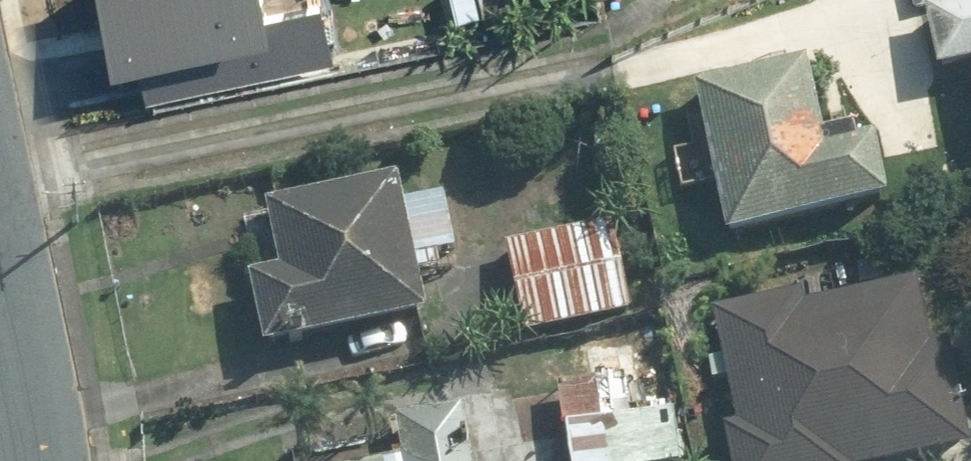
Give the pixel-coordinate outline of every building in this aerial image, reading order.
[(140,92),(330,45),(319,0),(117,0),(140,92)] [(920,2),(933,66),(970,58),(970,0),(930,0),(920,2)] [(275,263),(242,270),(257,343),(422,310),(413,268),(400,199),(394,171),(261,198),(275,263)] [(430,250),(448,246),(438,191),(400,199),(413,268),(433,264),(430,250)] [(609,218),(500,240),(518,330),(628,308),(609,218)] [(728,460),(865,460),(967,439),(944,334),(925,338),(912,276),(804,299),(801,286),(751,296),(754,310),(712,319),(734,421),(720,424),(728,460)] [(652,366),(553,380),(559,420),(562,420),(658,407),(652,366)] [(367,460),(467,460),(456,402),(393,413),(400,455),(367,460)] [(678,459),(670,405),(658,407),(562,420),(568,460),(661,460),(678,459)]
